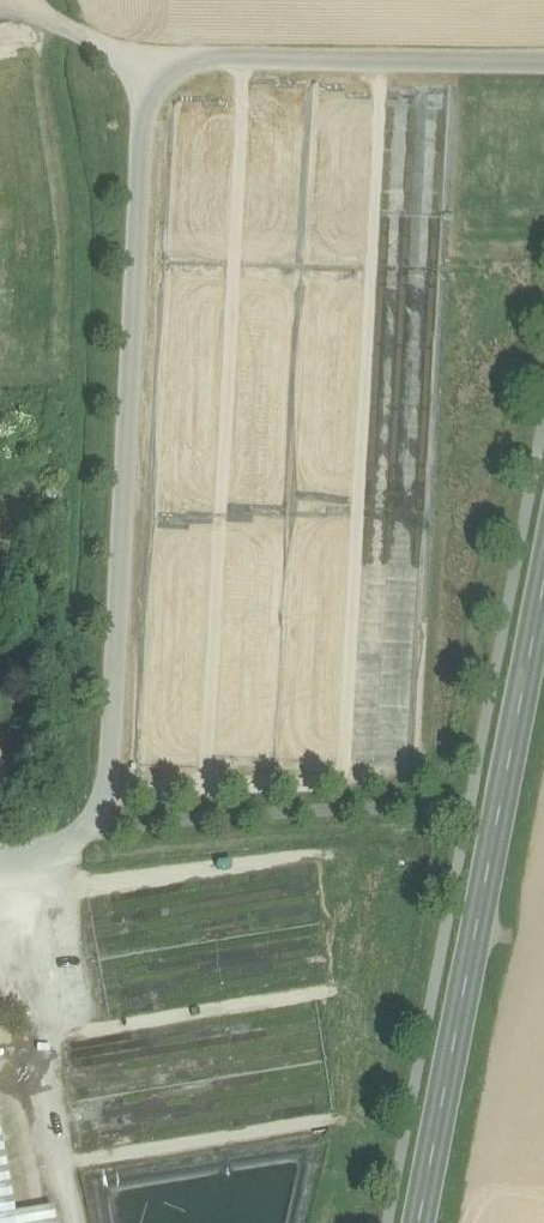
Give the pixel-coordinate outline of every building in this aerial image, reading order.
[(0,1131),(0,1222),(16,1222),(14,1214),(0,1131)] [(14,1214),(16,1222),(55,1222),(52,1207),(14,1214)]
